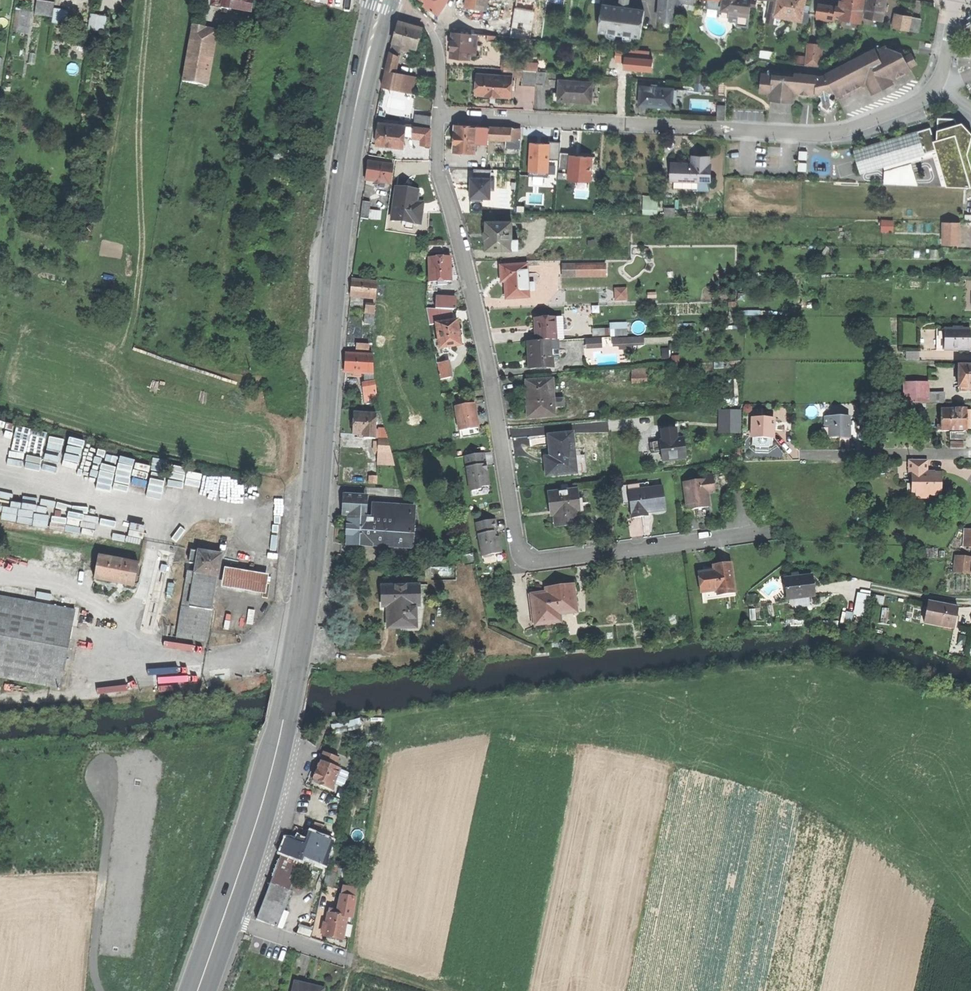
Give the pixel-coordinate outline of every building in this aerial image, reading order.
[(250,13),(252,0),(212,0),(211,5),(250,13)] [(428,3),(427,1),(425,5),(432,9),(440,14),(441,13),(447,2),(446,2),(443,0),(430,0),(428,3)] [(467,8),(487,10),(488,0),(468,0),(467,8)] [(661,0),(658,0),(658,4),(661,4),(659,20),(672,21),(674,0),(661,0)] [(722,10),(730,11),(729,19),(737,20),(737,25),(748,26),(751,0),(723,0),(722,10)] [(807,0),(772,0),(770,12),(776,13),(777,13),(777,17),(804,21),(807,0)] [(865,0),(844,0),(843,8),(841,18),(861,22),(865,0)] [(883,21),(887,0),(868,0),(864,17),(883,21)] [(55,2),(36,1),(35,15),(53,17),(54,10),(55,2)] [(600,31),(641,36),(645,11),(636,10),(636,9),(612,5),(612,6),(603,5),(600,31)] [(834,18),(834,17),(836,8),(818,5),(816,15),(817,15),(834,18)] [(834,17),(841,18),(843,8),(836,7),(836,8),(834,17)] [(12,31),(18,32),(21,9),(15,8),(12,31)] [(18,32),(27,33),(29,10),(21,9),(18,32)] [(441,14),(441,13),(440,14),(432,9),(428,14),(438,22),(441,14)] [(69,12),(60,11),(59,25),(68,26),(69,12)] [(895,13),(892,27),(909,31),(912,16),(904,15),(895,13)] [(106,17),(90,14),(88,30),(104,32),(106,17)] [(921,18),(912,16),(909,31),(918,32),(921,18)] [(962,27),(970,40),(970,21),(962,27)] [(396,32),(393,41),(418,48),(423,29),(399,22),(396,32)] [(215,31),(191,27),(182,82),(205,86),(215,31)] [(474,34),(454,32),(453,45),(452,57),(471,59),(472,54),(473,44),(473,42),(474,34)] [(498,36),(479,34),(478,42),(497,44),(498,36)] [(805,65),(820,66),(822,46),(807,44),(805,65)] [(829,92),(834,91),(837,98),(866,83),(872,94),(893,84),(892,80),(911,70),(910,67),(914,65),(915,61),(913,56),(909,55),(904,57),(902,52),(887,48),(886,46),(876,51),(875,49),(825,74),(826,75),(817,77),(817,75),(798,74),(795,76),(793,73),(773,72),(773,75),(767,74),(761,79),(761,87),(765,93),(771,93),(771,101),(793,103),(794,95),(801,95),(803,97),(805,98),(808,96),(816,96),(816,94),(821,94),(821,96),(823,97),(828,96),(830,94),(829,92)] [(391,52),(383,87),(392,89),(395,75),(399,56),(391,52)] [(504,69),(520,70),(520,61),(505,60),(504,69)] [(523,85),(536,86),(536,84),(537,73),(524,72),(523,85)] [(537,72),(537,73),(536,84),(544,85),(546,81),(546,72),(537,72)] [(404,77),(395,75),(392,89),(401,91),(404,77)] [(494,96),(511,97),(512,77),(478,75),(477,94),(494,96)] [(413,93),(416,79),(404,77),(401,91),(413,93)] [(574,101),(591,102),(593,83),(561,80),(559,100),(574,101)] [(695,91),(703,91),(703,84),(695,83),(695,91)] [(656,106),(673,108),(674,89),(642,86),(640,105),(656,106)] [(822,106),(826,109),(830,104),(825,101),(822,106)] [(717,119),(726,120),(727,106),(718,105),(717,119)] [(417,115),(416,127),(426,128),(432,129),(433,117),(417,115)] [(970,187),(970,139),(968,140),(966,132),(961,133),(957,124),(955,119),(938,118),(937,140),(934,140),(937,150),(938,150),(947,186),(970,187)] [(407,126),(380,123),(378,135),(377,144),(405,148),(406,136),(407,126)] [(957,124),(961,133),(966,132),(968,140),(970,139),(970,132),(962,123),(957,124)] [(456,137),(455,151),(476,152),(477,136),(477,126),(456,125),(456,137)] [(413,127),(407,126),(406,136),(414,137),(414,136),(415,133),(412,133),(413,127)] [(490,127),(477,126),(477,136),(489,137),(490,127)] [(426,128),(416,127),(415,133),(414,136),(426,137),(426,128)] [(512,128),(490,127),(489,137),(507,138),(512,138),(512,128)] [(521,128),(512,128),(512,138),(520,139),(521,128)] [(853,150),(860,174),(861,173),(937,150),(934,140),(930,128),(916,132),(855,150),(855,149),(853,150)] [(519,149),(520,139),(512,138),(507,138),(506,148),(519,149)] [(527,142),(527,173),(548,173),(548,158),(559,158),(558,141),(527,142)] [(566,154),(566,180),(590,181),(591,155),(566,154)] [(673,181),(711,182),(711,164),(710,164),(710,157),(694,156),(694,164),(685,164),(673,163),(673,181)] [(386,184),(392,184),(394,165),(369,161),(367,171),(366,181),(380,183),(386,184)] [(913,165),(882,168),(883,185),(915,183),(913,165)] [(466,198),(495,197),(494,178),(490,178),(490,168),(472,169),(473,176),(466,176),(466,198)] [(419,192),(397,188),(393,220),(407,222),(406,229),(414,230),(415,224),(421,224),(423,212),(417,211),(418,202),(419,192)] [(643,213),(658,213),(658,197),(643,197),(643,213)] [(363,202),(361,214),(369,215),(371,203),(363,202)] [(488,249),(520,250),(520,240),(513,239),(513,222),(488,221),(488,231),(487,231),(487,234),(487,238),(488,238),(488,249)] [(943,245),(959,245),(959,223),(943,223),(943,245)] [(430,259),(430,282),(436,282),(442,282),(452,281),(451,270),(451,258),(430,259)] [(527,265),(501,267),(502,277),(506,277),(506,283),(507,299),(529,298),(528,292),(528,284),(527,265)] [(576,266),(576,277),(606,277),(606,266),(576,266)] [(351,297),(376,299),(378,282),(353,279),(352,288),(351,297)] [(627,289),(616,290),(616,301),(628,300),(627,289)] [(457,298),(460,309),(466,307),(464,297),(457,298)] [(366,306),(366,315),(375,316),(376,307),(366,306)] [(430,326),(437,324),(455,322),(453,310),(450,310),(442,310),(437,309),(427,309),(430,326)] [(538,329),(537,329),(537,333),(537,342),(553,341),(557,341),(556,317),(538,318),(538,329)] [(563,317),(556,317),(557,341),(564,340),(563,317)] [(437,324),(441,349),(462,346),(460,333),(458,321),(455,322),(437,324)] [(628,335),(627,321),(610,322),(610,335),(628,335)] [(945,330),(945,351),(970,351),(970,341),(970,330),(945,330)] [(588,348),(602,348),(602,339),(587,340),(588,348)] [(530,368),(554,367),(553,341),(537,342),(529,342),(529,355),(530,368)] [(346,363),(345,373),(374,374),(373,355),(346,353),(346,363)] [(439,363),(442,380),(452,378),(449,362),(439,363)] [(959,366),(959,388),(961,388),(961,392),(970,392),(970,366),(959,366)] [(635,376),(635,383),(647,383),(647,375),(635,376)] [(739,396),(737,379),(729,379),(731,397),(739,396)] [(528,417),(555,415),(555,408),(564,407),(564,399),(554,400),(553,380),(526,381),(527,401),(528,417)] [(363,384),(365,394),(377,392),(375,382),(363,384)] [(926,403),(930,403),(930,393),(930,382),(904,382),(904,403),(908,403),(926,403)] [(365,394),(366,403),(378,401),(377,392),(365,394)] [(945,393),(930,393),(930,403),(945,403),(945,393)] [(899,412),(908,412),(908,403),(904,403),(899,403),(899,412)] [(926,412),(926,403),(908,403),(908,412),(926,412)] [(475,404),(456,407),(460,432),(463,431),(479,429),(477,417),(475,404)] [(587,409),(588,417),(602,416),(602,408),(587,409)] [(732,432),(740,432),(739,410),(731,411),(732,432)] [(943,432),(967,431),(966,420),(966,410),(943,410),(943,429),(943,432)] [(364,439),(376,439),(377,415),(355,413),(354,424),(354,434),(361,435),(364,435),(364,439)] [(850,417),(826,417),(826,427),(830,427),(830,438),(840,438),(840,440),(850,440),(850,428),(850,417)] [(753,418),(753,438),(754,438),(773,439),(774,439),(774,430),(774,419),(753,418)] [(480,436),(479,429),(463,431),(464,438),(480,436)] [(951,433),(951,441),(966,440),(966,432),(951,433)] [(547,476),(587,473),(586,455),(575,456),(574,434),(549,436),(550,451),(551,457),(545,457),(547,476)] [(772,446),(773,439),(754,438),(754,446),(756,446),(756,447),(769,448),(769,446),(772,446)] [(380,439),(379,454),(393,455),(389,440),(380,439)] [(669,441),(663,441),(664,451),(661,451),(662,462),(686,459),(683,439),(669,441)] [(651,452),(661,451),(664,451),(663,441),(649,443),(651,452)] [(465,457),(471,492),(482,490),(482,488),(490,486),(489,478),(488,471),(485,471),(484,470),(481,454),(465,457)] [(928,460),(909,460),(909,474),(912,474),(912,484),(916,484),(916,498),(929,498),(929,495),(942,495),(942,484),(942,474),(934,474),(933,477),(932,474),(928,474),(928,460)] [(684,483),(687,510),(702,508),(710,507),(708,492),(715,491),(713,475),(698,477),(699,481),(684,483)] [(624,505),(630,504),(629,491),(650,489),(649,483),(622,486),(624,505)] [(472,497),(492,494),(490,486),(482,488),(482,490),(471,492),(472,497)] [(630,504),(632,518),(644,517),(644,513),(648,513),(666,510),(663,487),(650,489),(629,491),(630,504)] [(577,490),(550,493),(551,506),(553,516),(555,515),(557,526),(580,523),(577,490)] [(350,517),(365,518),(365,513),(366,496),(346,495),(345,517),(350,517)] [(374,519),(374,521),(397,522),(409,523),(410,513),(374,511),(374,513),(373,519),(374,519)] [(413,513),(410,513),(409,523),(397,522),(396,532),(403,532),(404,527),(413,527),(413,513)] [(373,546),(374,531),(374,521),(374,519),(373,519),(365,518),(350,517),(350,526),(349,536),(349,545),(373,546)] [(374,531),(396,532),(397,522),(374,521),(374,531)] [(477,524),(483,557),(484,556),(486,558),(492,557),(494,555),(503,553),(501,545),(500,538),(498,538),(495,536),(493,521),(477,524)] [(420,530),(414,530),(415,533),(412,532),(411,540),(420,540),(420,530)] [(373,546),(411,547),(411,540),(412,532),(403,532),(396,532),(374,531),(373,546)] [(196,572),(217,576),(221,555),(192,550),(190,563),(197,564),(196,572)] [(484,564),(504,560),(503,553),(494,555),(492,557),(486,558),(484,556),(483,557),(484,564)] [(462,557),(464,568),(476,565),(474,554),(462,557)] [(99,557),(94,579),(132,586),(136,564),(99,557)] [(970,574),(970,562),(970,559),(956,558),(955,573),(970,574)] [(711,572),(698,574),(701,593),(705,593),(717,591),(717,598),(723,598),(723,595),(735,594),(731,564),(719,565),(719,571),(711,572)] [(224,568),(221,588),(265,595),(268,575),(224,568)] [(212,610),(217,576),(196,572),(190,607),(212,610)] [(810,576),(785,579),(788,600),(813,597),(812,587),(810,576)] [(779,582),(768,583),(768,594),(779,594),(779,582)] [(532,596),(536,625),(561,622),(560,614),(577,612),(574,586),(555,589),(556,593),(546,594),(532,596)] [(420,587),(383,588),(383,602),(388,602),(388,614),(388,630),(417,630),(417,608),(420,608),(420,587)] [(858,588),(853,614),(865,616),(869,590),(858,588)] [(706,600),(717,598),(717,591),(705,593),(706,600)] [(60,689),(65,660),(75,610),(0,596),(0,678),(60,689)] [(943,605),(928,602),(924,623),(954,630),(959,608),(943,605)] [(209,628),(212,610),(190,607),(181,605),(176,637),(206,642),(209,628)] [(322,760),(337,767),(341,758),(326,751),(322,760)] [(343,770),(337,767),(322,760),(318,769),(314,778),(323,782),(321,786),(333,791),(343,770)] [(272,884),(289,891),(301,861),(303,861),(306,858),(325,865),(334,843),(312,835),(308,843),(299,839),(288,844),(272,884)] [(327,873),(324,886),(335,888),(338,875),(327,873)] [(289,891),(272,884),(265,901),(258,920),(278,927),(291,891),(289,891)] [(345,897),(341,917),(349,918),(353,919),(356,899),(345,897)] [(337,916),(329,915),(328,924),(326,933),(325,937),(335,939),(345,940),(349,918),(341,917),(337,916)] [(270,946),(252,940),(249,949),(267,955),(270,946)] [(295,982),(292,990),(324,990),(312,987),(295,982)]
